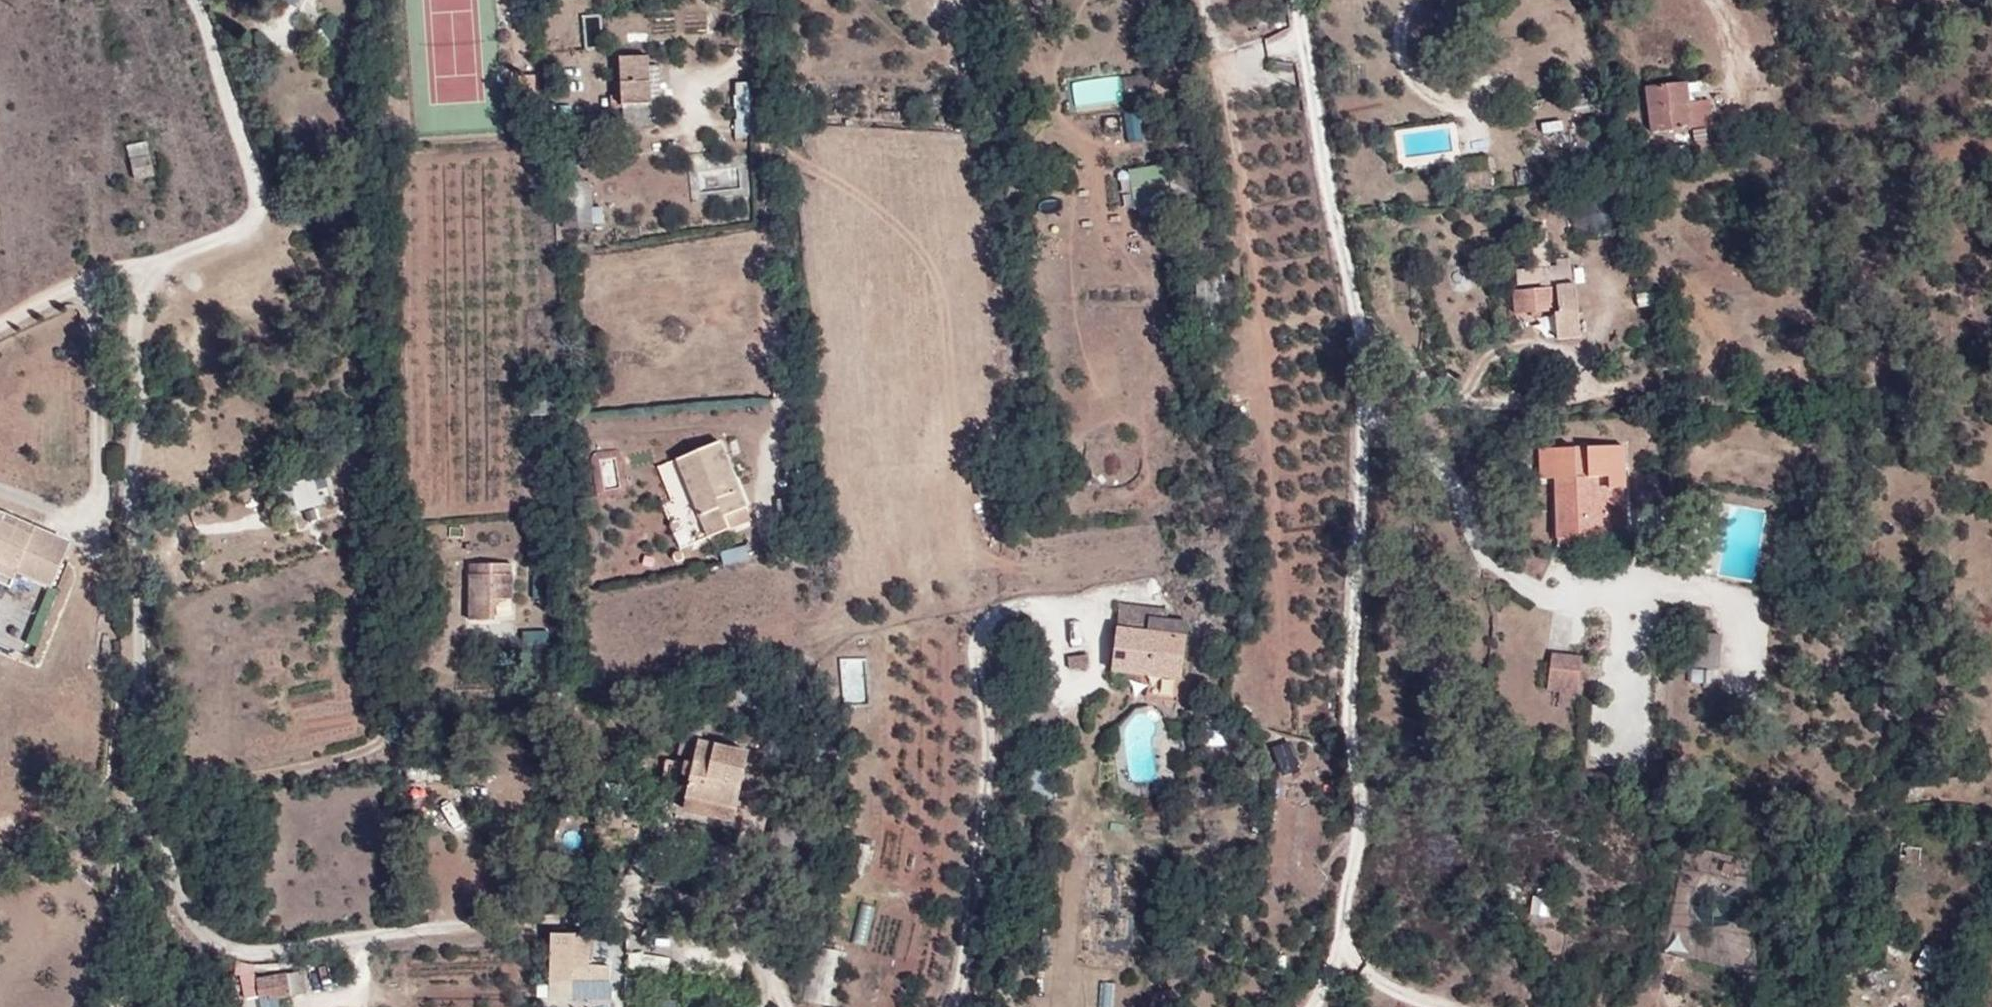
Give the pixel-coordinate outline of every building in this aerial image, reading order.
[(623,106),(650,105),(651,102),(649,67),(648,54),(620,56),(623,106)] [(649,67),(651,102),(660,101),(659,66),(649,67)] [(1094,78),(1096,97),(1122,95),(1121,76),(1094,78)] [(735,120),(750,120),(749,83),(734,84),(735,120)] [(1650,130),(1692,125),(1705,123),(1712,123),(1710,101),(1690,103),(1688,83),(1645,89),(1650,130)] [(651,125),(650,105),(623,106),(624,126),(651,125)] [(751,138),(750,120),(735,120),(736,138),(751,138)] [(1705,123),(1692,125),(1694,143),(1707,141),(1705,123)] [(147,141),(128,145),(135,181),(155,176),(147,141)] [(1550,268),(1549,258),(1546,225),(1530,226),(1535,269),(1518,271),(1519,284),(1545,282),(1546,288),(1512,292),(1515,316),(1554,311),(1557,340),(1579,338),(1572,265),(1550,268)] [(1571,256),(1549,258),(1550,268),(1572,265),(1571,256)] [(723,516),(746,505),(721,442),(677,461),(709,536),(729,528),(723,516)] [(1622,445),(1541,448),(1542,479),(1556,479),(1558,538),(1625,535),(1622,445)] [(312,478),(292,485),(300,510),(320,504),(312,478)] [(752,518),(746,505),(723,516),(729,528),(752,518)] [(32,579),(52,587),(71,543),(36,528),(34,534),(4,521),(6,515),(0,513),(0,559),(20,568),(18,573),(32,579)] [(34,534),(36,528),(6,515),(4,521),(34,534)] [(745,544),(720,551),(724,564),(749,557),(745,544)] [(15,579),(18,573),(20,568),(0,559),(0,573),(15,579)] [(512,564),(470,564),(470,619),(495,620),(495,599),(513,599),(512,564)] [(1148,630),(1149,616),(1150,607),(1121,604),(1112,670),(1181,679),(1186,634),(1148,630)] [(1187,620),(1149,616),(1148,630),(1186,634),(1187,620)] [(1688,666),(1711,668),(1719,669),(1722,633),(1692,630),(1688,666)] [(549,631),(522,631),(522,644),(549,644),(549,631)] [(1551,652),(1547,689),(1579,692),(1583,656),(1551,652)] [(1087,654),(1068,656),(1069,669),(1089,668),(1087,654)] [(1711,682),(1711,668),(1688,666),(1687,680),(1711,682)] [(687,797),(735,809),(748,750),(699,740),(703,725),(692,722),(687,748),(698,751),(695,763),(692,776),(687,797)] [(1293,742),(1280,746),(1288,770),(1301,765),(1293,742)] [(692,776),(695,763),(684,760),(681,773),(692,776)] [(598,805),(627,810),(628,802),(598,797),(598,805)] [(732,823),(735,809),(687,797),(684,811),(732,823)] [(626,819),(627,810),(598,805),(595,824),(624,828),(623,839),(638,841),(640,821),(626,819)] [(590,934),(550,933),(550,982),(573,981),(574,966),(590,966),(590,934)] [(287,973),(255,979),(259,996),(269,994),(270,999),(291,995),(287,973)]
